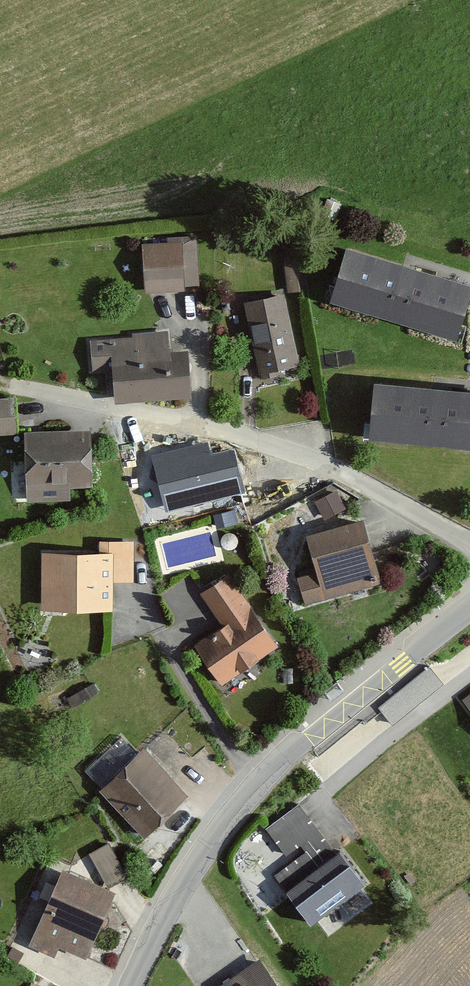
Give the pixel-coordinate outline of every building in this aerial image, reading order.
[(191,234),(138,240),(143,287),(197,281),(191,234)] [(464,280),(334,238),(317,293),(447,334),(464,280)] [(300,251),(282,253),(285,289),(303,288),(300,251)] [(282,293),(239,300),(251,369),(294,361),(282,293)] [(162,329),(82,337),(85,368),(100,367),(104,403),(187,395),(182,345),(164,347),(162,329)] [(364,374),(358,432),(469,443),(469,384),(364,374)] [(0,396),(0,432),(12,431),(8,395),(0,396)] [(85,429),(20,429),(20,497),(65,497),(65,483),(85,483),(85,429)] [(207,445),(155,458),(168,511),(243,492),(233,451),(210,456),(207,445)] [(323,514),(346,502),(337,484),(314,496),(323,514)] [(357,516),(296,532),(307,572),(289,577),(297,605),(375,585),(357,516)] [(91,551),(35,551),(35,606),(108,606),(108,581),(132,581),(132,538),(91,538),(91,551)] [(217,624),(189,643),(216,684),(274,645),(225,572),(195,592),(217,624)] [(430,666),(378,707),(391,725),(444,684),(430,666)] [(458,700),(469,717),(469,691),(458,700)] [(136,747),(92,787),(135,834),(179,794),(136,747)] [(285,861),(266,875),(300,920),(351,883),(293,803),(260,827),(285,861)] [(108,841),(85,853),(101,884),(123,873),(108,841)] [(101,884),(49,862),(16,942),(47,955),(52,944),(82,956),(110,887),(101,884)] [(210,985),(273,985),(255,958),(210,985)]
